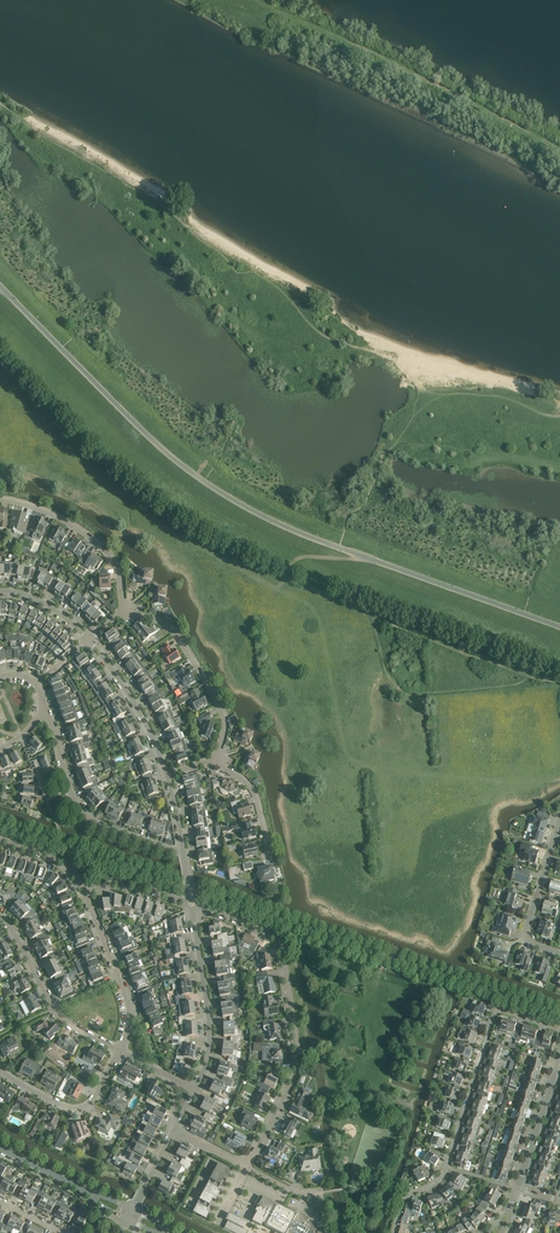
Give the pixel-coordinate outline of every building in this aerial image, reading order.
[(12,521),(10,529),(25,534),(28,524),(28,521),(25,520),(26,515),(13,511),(10,521),(12,521)] [(35,518),(30,530),(35,532),(32,538),(40,541),(45,530),(47,525),(43,523),(44,521),(35,518)] [(55,526),(50,535),(51,536),(49,540),(53,542),(53,541),(58,544),(59,542),(61,543),(66,536),(63,535),(65,532),(55,526)] [(77,555),(79,562),(87,553),(83,550),(85,548),(80,544),(81,543),(74,539),(67,549),(71,551),(72,550),(77,554),(77,555)] [(85,557),(80,563),(89,569),(91,566),(96,570),(97,570),(103,562),(93,554),(90,558),(88,560),(85,557)] [(10,576),(13,576),(14,567),(15,563),(4,563),(4,567),(4,578),(9,579),(9,577),(10,577),(10,576)] [(29,579),(32,580),(35,571),(35,568),(25,566),(25,569),(22,581),(27,582),(27,580),(29,581),(29,579)] [(22,581),(25,569),(14,567),(13,576),(16,577),(16,578),(18,578),(17,580),(22,581)] [(37,573),(34,581),(37,582),(36,583),(38,584),(37,585),(42,587),(48,574),(49,573),(39,568),(37,573)] [(137,576),(137,584),(149,585),(149,581),(152,581),(153,573),(145,572),(145,573),(138,573),(138,576),(137,576)] [(48,574),(42,587),(46,589),(46,588),(48,589),(48,588),(52,589),(58,578),(48,574)] [(110,580),(109,575),(99,575),(99,581),(100,590),(101,590),(101,591),(105,590),(105,589),(111,589),(110,580)] [(58,578),(52,589),(54,591),(54,592),(55,593),(54,594),(58,597),(65,587),(67,584),(58,578)] [(65,587),(58,597),(62,599),(63,598),(65,599),(65,598),(68,600),(73,593),(65,587)] [(166,598),(167,590),(159,589),(158,589),(158,592),(154,591),(153,604),(161,605),(162,598),(166,598)] [(73,593),(68,600),(71,602),(70,603),(71,604),(70,605),(74,608),(81,599),(73,593)] [(81,599),(74,608),(78,611),(79,610),(80,611),(81,610),(83,612),(89,605),(81,599)] [(89,605),(83,612),(86,614),(85,615),(86,616),(85,618),(89,621),(97,612),(99,610),(100,609),(93,602),(89,605)] [(112,614),(116,611),(107,602),(104,605),(112,614)] [(9,616),(11,604),(11,607),(6,607),(6,606),(5,606),(5,604),(0,604),(0,616),(9,616)] [(9,616),(8,620),(14,621),(15,617),(18,618),(23,607),(22,607),(17,606),(11,605),(12,604),(11,604),(9,616)] [(23,607),(18,618),(27,621),(33,611),(31,614),(27,612),(28,611),(26,610),(27,609),(23,607)] [(97,612),(89,621),(92,624),(93,623),(94,624),(95,623),(98,626),(104,620),(103,619),(106,616),(99,610),(97,612)] [(27,621),(25,625),(28,627),(30,624),(35,626),(42,616),(41,616),(40,619),(37,617),(38,616),(36,615),(37,614),(33,612),(33,611),(27,621)] [(35,626),(32,630),(35,632),(38,628),(43,631),(50,622),(48,624),(45,622),(46,621),(45,620),(45,619),(41,617),(42,616),(35,626)] [(50,622),(43,631),(50,637),(58,628),(56,630),(53,628),(54,627),(53,626),(54,625),(50,622)] [(131,628),(143,642),(156,632),(152,627),(149,629),(140,627),(137,623),(131,628)] [(58,628),(50,637),(57,643),(65,635),(63,637),(61,635),(62,634),(60,633),(61,632),(58,629),(58,628)] [(109,634),(105,637),(109,643),(111,641),(113,644),(119,640),(117,637),(120,635),(116,629),(113,631),(112,632),(111,631),(108,633),(109,634)] [(65,635),(57,643),(60,646),(64,650),(66,652),(73,646),(71,644),(68,642),(69,641),(68,640),(69,639),(65,635),(66,635),(65,635)] [(115,647),(113,648),(117,654),(126,648),(129,646),(122,637),(119,640),(113,644),(115,647)] [(60,646),(57,643),(55,645),(51,649),(54,652),(60,646)] [(168,644),(161,649),(165,655),(164,656),(170,664),(180,657),(174,649),(172,651),(168,644)] [(5,648),(3,648),(4,652),(6,663),(12,662),(11,648),(5,648)] [(19,648),(18,662),(24,663),(27,649),(19,648)] [(126,648),(117,654),(121,660),(124,658),(126,661),(132,656),(135,654),(133,652),(130,654),(126,648)] [(27,649),(24,663),(30,665),(34,652),(33,655),(29,654),(29,650),(27,649)] [(34,652),(30,665),(36,668),(40,659),(36,657),(37,652),(34,652)] [(128,664),(125,665),(130,671),(138,665),(141,663),(135,654),(132,656),(126,661),(128,664)] [(79,672),(80,672),(88,665),(86,662),(89,661),(84,655),(80,658),(79,657),(76,659),(75,658),(72,662),(79,672)] [(40,659),(36,668),(38,669),(38,670),(42,672),(43,669),(44,665),(46,666),(47,667),(51,664),(48,662),(40,659)] [(138,665),(130,671),(134,677),(136,675),(138,678),(147,672),(141,663),(138,665)] [(86,680),(89,678),(97,672),(93,666),(90,668),(88,665),(80,672),(86,680)] [(174,679),(178,677),(182,684),(179,687),(182,692),(190,687),(188,685),(194,681),(188,670),(185,672),(182,667),(171,673),(174,679)] [(92,689),(95,687),(101,682),(99,679),(101,678),(97,672),(89,678),(86,680),(92,689)] [(140,681),(137,682),(141,688),(150,683),(153,681),(149,675),(147,672),(138,678),(140,681)] [(54,679),(49,681),(51,687),(61,684),(57,674),(54,677),(54,679)] [(61,684),(51,687),(54,694),(63,690),(62,687),(66,686),(66,685),(65,682),(61,684)] [(103,685),(101,682),(95,687),(92,689),(98,697),(109,689),(105,683),(103,685)] [(150,683),(141,688),(145,694),(147,693),(149,696),(156,692),(154,689),(150,683)] [(63,690),(54,694),(56,700),(66,696),(65,693),(68,691),(67,689),(67,688),(63,690)] [(98,697),(104,706),(107,704),(113,700),(111,697),(114,695),(109,689),(98,697)] [(151,699),(148,700),(152,706),(161,701),(164,700),(161,694),(162,693),(160,689),(156,692),(149,696),(151,699)] [(191,699),(190,700),(196,711),(197,710),(198,710),(202,708),(207,705),(201,694),(200,694),(197,689),(189,694),(191,699)] [(179,696),(176,697),(179,704),(180,705),(186,702),(184,698),(188,696),(186,692),(179,696)] [(66,696),(56,700),(58,706),(72,701),(69,695),(66,696)] [(72,701),(58,706),(61,712),(70,708),(74,707),(78,706),(76,700),(72,701)] [(113,700),(107,704),(104,706),(109,715),(112,713),(121,707),(118,701),(115,703),(113,700)] [(161,701),(152,706),(155,713),(158,711),(159,714),(169,709),(168,706),(164,700),(161,701)] [(70,708),(61,712),(63,718),(76,713),(74,707),(70,708)] [(121,707),(112,713),(115,718),(112,719),(113,721),(114,724),(124,718),(122,715),(125,713),(121,707)] [(161,717),(158,718),(161,725),(171,720),(174,719),(169,709),(159,714),(161,717)] [(211,739),(213,733),(212,733),(215,725),(206,722),(205,720),(211,716),(209,712),(198,718),(201,725),(204,726),(201,736),(211,739)] [(76,713),(63,718),(65,724),(79,719),(76,713)] [(234,715),(228,719),(229,726),(232,724),(232,723),(235,721),(237,720),(234,715)] [(119,733),(123,731),(132,726),(129,720),(126,721),(124,718),(114,724),(119,733)] [(68,729),(66,729),(67,733),(69,733),(69,736),(80,733),(79,729),(83,727),(83,725),(87,724),(85,719),(82,721),(81,720),(74,723),(75,726),(69,728),(67,728),(68,729)] [(171,720),(161,725),(164,731),(167,730),(168,733),(175,730),(179,729),(174,719),(171,720)] [(135,733),(132,726),(123,731),(119,733),(124,742),(127,740),(134,737),(133,734),(135,733)] [(170,736),(167,737),(170,744),(179,740),(183,739),(179,729),(175,730),(168,733),(170,736)] [(70,738),(69,739),(70,743),(71,742),(71,743),(72,742),(79,741),(80,745),(89,742),(87,735),(86,731),(80,733),(69,736),(70,738)] [(249,743),(250,743),(249,743),(253,736),(246,732),(244,736),(238,733),(234,740),(245,745),(247,742),(249,743)] [(31,747),(28,749),(31,756),(34,755),(38,751),(38,752),(38,751),(39,752),(45,748),(44,747),(38,740),(39,740),(37,737),(36,738),(35,737),(30,742),(33,746),(32,747),(32,746),(31,747)] [(129,744),(132,750),(141,746),(138,739),(136,740),(134,737),(127,740),(129,744)] [(179,740),(170,744),(173,751),(175,749),(176,753),(183,750),(186,749),(187,749),(183,739),(179,740)] [(73,753),(72,753),(73,758),(85,755),(84,750),(91,748),(89,742),(80,745),(73,747),(74,750),(73,750),(73,753)] [(144,752),(141,746),(132,750),(128,751),(131,757),(134,756),(135,757),(136,760),(143,757),(142,754),(144,752)] [(176,756),(175,757),(177,764),(182,762),(183,763),(186,762),(186,761),(187,760),(185,754),(189,753),(191,752),(190,751),(195,749),(194,746),(187,749),(186,749),(183,750),(176,753),(178,756),(176,756)] [(10,763),(12,770),(12,769),(13,771),(14,770),(18,769),(15,765),(22,761),(17,752),(10,755),(13,761),(10,763)] [(249,768),(250,767),(252,762),(256,764),(256,763),(259,756),(253,753),(251,755),(247,753),(242,764),(249,768)] [(85,755),(73,758),(74,764),(76,763),(77,765),(80,765),(81,768),(77,769),(79,769),(89,766),(90,765),(95,764),(93,759),(86,760),(85,755)] [(46,756),(42,758),(42,757),(36,759),(37,760),(33,761),(36,768),(39,767),(40,769),(43,768),(44,771),(51,769),(46,756)] [(0,771),(1,774),(6,772),(9,771),(12,770),(10,763),(8,757),(0,759),(3,766),(0,766),(0,770),(0,771)] [(134,765),(136,771),(149,766),(147,759),(144,760),(143,757),(136,760),(137,763),(137,764),(134,765)] [(78,776),(77,777),(79,781),(90,777),(93,776),(92,772),(89,766),(79,769),(80,772),(77,774),(78,776)] [(142,775),(143,779),(150,777),(149,774),(152,773),(149,766),(136,771),(138,777),(142,775)] [(26,770),(19,772),(19,775),(22,775),(22,779),(19,779),(19,783),(21,783),(22,783),(29,783),(33,782),(33,775),(26,775),(26,770)] [(187,777),(182,779),(184,786),(187,785),(188,788),(195,786),(199,785),(196,775),(192,776),(191,776),(191,775),(187,776),(187,777)] [(90,777),(79,781),(81,786),(82,786),(83,788),(86,787),(87,791),(88,790),(97,786),(95,779),(91,780),(90,777)] [(115,779),(117,781),(117,782),(120,787),(124,785),(121,777),(115,779)] [(152,780),(150,777),(143,779),(144,783),(145,783),(141,785),(143,790),(146,789),(156,786),(154,780),(152,780)] [(227,794),(228,793),(234,797),(239,796),(238,791),(235,789),(234,784),(225,779),(220,781),(217,779),(212,780),(214,788),(217,787),(220,789),(220,790),(221,791),(222,792),(223,793),(224,793),(225,794),(226,794),(227,794)] [(21,783),(21,786),(24,786),(23,793),(31,795),(33,795),(34,787),(28,787),(29,783),(22,783),(21,783)] [(189,792),(186,792),(188,799),(198,797),(201,796),(199,785),(195,786),(188,788),(189,792)] [(91,794),(86,798),(91,803),(103,793),(100,789),(99,790),(97,786),(88,790),(91,794)] [(156,786),(146,789),(149,800),(157,797),(156,794),(159,793),(156,786)] [(20,793),(19,796),(23,797),(21,804),(31,808),(33,801),(29,799),(31,795),(23,793),(20,793)] [(103,793),(91,803),(95,809),(98,806),(100,805),(103,809),(109,801),(109,800),(103,793)] [(198,797),(188,799),(189,806),(191,806),(192,805),(193,809),(200,807),(203,807),(203,804),(201,805),(200,803),(203,803),(201,796),(198,797)] [(103,809),(102,810),(106,811),(105,813),(107,815),(106,816),(111,818),(117,807),(113,806),(115,803),(109,801),(103,809)] [(251,812),(250,809),(249,809),(247,803),(240,805),(239,801),(231,804),(234,814),(238,813),(239,818),(251,815),(250,813),(251,812)] [(117,807),(111,818),(115,821),(116,819),(118,820),(121,815),(125,817),(125,816),(127,810),(121,807),(120,809),(117,807)] [(194,812),(191,813),(192,820),(202,818),(206,817),(205,810),(201,811),(200,807),(193,809),(194,812)] [(127,810),(125,816),(129,817),(127,823),(131,825),(133,825),(134,826),(137,815),(131,812),(132,810),(127,809),(127,810)] [(137,815),(134,826),(135,826),(136,826),(141,828),(143,822),(147,823),(149,816),(145,815),(144,817),(137,815)] [(149,816),(147,823),(151,825),(149,831),(151,831),(151,833),(155,834),(155,833),(159,821),(155,820),(156,817),(149,815),(149,816)] [(537,816),(537,817),(533,816),(530,824),(534,825),(529,840),(541,844),(549,820),(537,816)] [(202,818),(192,820),(193,827),(196,826),(197,829),(204,828),(208,828),(206,817),(202,818)] [(155,833),(155,834),(159,836),(160,834),(162,835),(163,832),(167,833),(168,831),(171,822),(164,820),(160,819),(159,821),(155,833)] [(240,826),(241,827),(238,828),(237,824),(222,828),(223,832),(226,831),(228,832),(230,831),(231,830),(235,829),(236,830),(237,831),(239,831),(241,831),(243,839),(256,836),(254,827),(251,828),(250,826),(250,824),(240,826)] [(196,833),(194,833),(196,840),(209,838),(208,831),(208,828),(204,828),(197,829),(197,833),(196,833)] [(209,838),(196,840),(197,847),(199,847),(200,850),(211,848),(209,838)] [(251,842),(239,845),(239,846),(240,845),(241,849),(240,849),(240,852),(242,853),(243,853),(244,858),(248,857),(252,856),(257,855),(256,850),(257,850),(258,847),(258,845),(252,846),(251,842)] [(532,846),(523,843),(520,852),(525,854),(523,861),(535,864),(539,851),(531,849),(532,846)] [(200,854),(198,854),(199,861),(203,861),(203,865),(213,863),(212,853),(216,852),(215,848),(211,848),(200,850),(200,854)] [(6,868),(10,857),(6,855),(6,857),(0,855),(1,853),(0,853),(0,854),(0,866),(2,867),(6,868)] [(7,869),(5,872),(11,874),(12,871),(16,872),(20,860),(16,859),(16,860),(10,858),(11,857),(10,857),(6,868),(7,869)] [(20,860),(16,872),(17,872),(22,874),(23,874),(20,882),(23,883),(26,875),(30,863),(26,862),(26,864),(20,862),(21,860),(20,860)] [(252,862),(243,864),(244,870),(253,869),(252,862)] [(30,863),(26,875),(32,877),(36,879),(40,867),(36,866),(36,867),(30,865),(30,864),(30,863)] [(513,868),(515,869),(511,882),(528,887),(529,882),(531,883),(532,877),(529,876),(531,872),(520,869),(521,866),(514,864),(513,868)] [(40,867),(36,879),(42,881),(46,882),(54,873),(46,869),(46,870),(40,868),(40,867)] [(258,873),(254,874),(255,879),(259,878),(260,883),(265,882),(265,883),(269,883),(269,881),(273,880),(273,876),(274,875),(273,871),(272,871),(271,867),(266,868),(266,869),(263,870),(263,868),(258,869),(258,873)] [(54,873),(46,882),(51,886),(54,889),(65,884),(59,877),(58,878),(53,874),(54,873)] [(241,880),(234,882),(234,883),(248,888),(247,882),(241,880)] [(556,882),(556,884),(552,882),(549,893),(554,895),(555,892),(559,894),(559,883),(556,882)] [(55,900),(70,894),(68,889),(67,890),(64,884),(65,884),(54,889),(51,890),(55,900)] [(518,891),(510,888),(505,904),(513,907),(512,908),(521,911),(523,903),(519,901),(520,898),(516,897),(518,891)] [(3,892),(0,898),(0,905),(1,905),(1,904),(5,906),(6,902),(9,903),(11,898),(12,899),(16,894),(8,890),(6,894),(3,892)] [(13,907),(10,910),(13,912),(12,913),(14,915),(15,914),(15,915),(24,907),(27,904),(21,899),(22,898),(23,897),(18,893),(17,894),(12,901),(16,904),(13,907)] [(70,894),(55,900),(58,905),(61,904),(63,908),(64,910),(73,906),(73,904),(74,904),(72,900),(71,900),(69,895),(70,894)] [(110,906),(111,910),(111,914),(115,913),(115,912),(120,913),(121,908),(121,904),(121,902),(121,901),(122,897),(115,896),(114,903),(114,905),(110,906)] [(121,908),(120,913),(124,913),(124,911),(130,913),(131,909),(132,907),(135,899),(128,896),(126,903),(121,902),(121,904),(121,908)] [(103,907),(99,909),(103,918),(106,916),(111,914),(111,910),(110,906),(110,904),(109,899),(102,900),(103,907)] [(129,914),(129,915),(133,916),(133,914),(140,916),(142,910),(142,909),(145,902),(138,900),(138,899),(136,906),(135,908),(132,907),(131,909),(130,913),(129,914)] [(544,907),(543,909),(542,912),(551,915),(550,916),(556,918),(558,911),(557,911),(558,906),(557,905),(558,902),(549,899),(548,902),(545,901),(543,907),(544,907)] [(140,916),(139,918),(143,919),(149,921),(151,916),(151,914),(152,914),(152,912),(154,905),(148,903),(145,910),(145,911),(142,910),(140,916)] [(65,914),(62,917),(64,921),(77,915),(78,914),(77,911),(75,911),(73,906),(64,910),(65,914)] [(149,921),(153,923),(155,917),(161,919),(164,909),(158,906),(155,915),(152,914),(151,914),(151,916),(149,921)] [(16,916),(15,917),(17,919),(18,918),(20,921),(26,915),(29,919),(36,915),(36,914),(33,909),(29,912),(24,907),(15,915),(16,916)] [(509,914),(509,916),(504,915),(501,924),(498,923),(495,932),(509,936),(511,930),(516,931),(519,919),(515,918),(515,916),(509,914)] [(27,925),(24,927),(26,930),(25,931),(26,934),(39,927),(42,926),(40,922),(36,915),(29,919),(28,920),(26,921),(28,924),(27,925)] [(77,915),(64,921),(64,923),(69,922),(70,926),(81,921),(79,921),(77,915)] [(181,927),(181,920),(180,920),(179,916),(172,921),(170,917),(162,922),(164,925),(167,924),(167,929),(181,927)] [(540,920),(538,928),(539,928),(538,932),(542,934),(542,936),(551,939),(553,932),(555,925),(554,925),(554,924),(549,923),(550,920),(545,919),(544,922),(540,920)] [(70,926),(68,926),(71,932),(70,932),(70,933),(84,927),(81,921),(70,926)] [(214,925),(209,925),(209,929),(210,936),(219,934),(219,938),(228,937),(227,933),(220,934),(219,927),(219,924),(218,921),(213,921),(214,925)] [(110,926),(115,939),(126,934),(125,935),(122,929),(125,927),(123,922),(110,926)] [(39,927),(26,934),(28,937),(29,936),(31,940),(35,937),(37,941),(38,940),(41,939),(47,935),(43,929),(42,926),(39,927)] [(84,927),(70,933),(72,939),(75,938),(86,933),(84,927)] [(182,933),(181,927),(167,929),(168,935),(166,935),(166,939),(175,938),(174,934),(183,933),(182,933)] [(86,933),(75,938),(77,944),(75,945),(76,948),(88,943),(87,939),(88,938),(87,935),(85,935),(84,934),(86,933)] [(241,933),(237,933),(237,935),(238,945),(243,947),(249,949),(249,950),(254,952),(259,942),(254,940),(255,938),(245,934),(245,935),(241,933)] [(128,938),(126,934),(115,939),(117,938),(118,940),(116,940),(118,944),(119,943),(119,944),(133,939),(132,936),(128,938)] [(40,943),(34,946),(37,953),(50,946),(47,941),(50,939),(47,935),(41,939),(42,942),(40,943)] [(488,954),(487,957),(506,962),(505,967),(509,968),(510,963),(506,962),(509,954),(509,953),(500,951),(502,945),(499,944),(501,937),(501,938),(501,937),(494,935),(493,935),(494,935),(492,942),(489,941),(487,947),(489,948),(489,949),(490,949),(488,954)] [(212,943),(211,943),(212,950),(227,947),(226,945),(227,945),(229,942),(229,941),(234,940),(233,936),(228,937),(219,938),(220,942),(218,942),(212,943)] [(120,945),(118,946),(120,949),(121,948),(122,950),(125,949),(126,953),(129,951),(133,950),(137,948),(134,938),(133,939),(119,944),(120,945)] [(175,942),(175,938),(166,939),(167,943),(169,943),(170,949),(185,947),(184,941),(175,942)] [(1,960),(3,960),(4,959),(6,962),(10,959),(9,957),(13,955),(6,943),(3,945),(0,939),(0,958),(1,960)] [(89,945),(77,950),(78,953),(81,952),(83,958),(94,954),(93,954),(92,953),(94,952),(92,949),(91,949),(89,945)] [(50,946),(37,953),(41,959),(47,956),(49,955),(51,958),(56,955),(57,954),(55,950),(53,952),(50,946)] [(169,956),(169,960),(178,959),(177,955),(186,953),(185,953),(185,947),(170,949),(169,949),(170,956),(169,956)] [(227,947),(212,950),(213,956),(214,956),(220,955),(220,959),(222,959),(231,957),(230,954),(230,953),(229,947),(227,947)] [(263,949),(259,952),(256,954),(257,960),(260,959),(261,970),(271,968),(269,955),(266,955),(265,948),(264,948),(263,949)] [(133,952),(130,953),(131,956),(125,959),(126,960),(125,961),(126,965),(127,964),(128,965),(141,960),(140,957),(136,958),(133,952)] [(529,955),(519,952),(515,964),(521,966),(520,970),(528,972),(532,960),(528,958),(529,955)] [(94,954),(83,958),(83,959),(85,958),(87,964),(97,960),(94,954)] [(48,963),(44,966),(47,972),(58,966),(56,963),(59,961),(56,955),(51,958),(48,959),(46,960),(48,963)] [(215,963),(214,963),(215,970),(230,968),(229,962),(231,961),(231,957),(222,959),(223,962),(215,964),(215,963)] [(536,966),(534,972),(542,974),(541,977),(547,980),(551,967),(548,966),(549,962),(539,958),(536,966)] [(0,965),(0,971),(2,970),(5,976),(9,974),(11,977),(18,974),(21,972),(18,966),(15,967),(13,968),(12,965),(13,964),(11,959),(10,959),(6,962),(0,965)] [(178,962),(178,959),(169,960),(170,964),(172,963),(173,970),(188,967),(187,961),(178,962)] [(87,964),(84,965),(85,968),(86,967),(88,966),(90,970),(88,970),(99,966),(97,960),(87,964)] [(144,965),(141,960),(128,965),(130,971),(129,971),(129,972),(144,965)] [(144,966),(144,965),(129,972),(131,978),(144,972),(144,970),(139,971),(138,968),(140,967),(144,966)] [(58,966),(47,972),(51,978),(54,977),(56,980),(58,978),(66,975),(63,969),(60,970),(58,966)] [(90,974),(86,976),(87,978),(100,973),(100,972),(101,971),(100,968),(98,968),(98,967),(99,966),(88,970),(90,974)] [(174,976),(170,977),(170,980),(172,980),(180,979),(185,978),(185,974),(189,974),(189,973),(189,974),(188,967),(173,970),(174,976)] [(230,968),(215,970),(216,977),(217,977),(217,976),(223,975),(225,975),(225,979),(234,978),(233,974),(231,974),(230,968)] [(147,978),(144,972),(131,978),(134,984),(145,979),(147,978)] [(100,973),(87,978),(91,977),(95,986),(104,982),(102,977),(103,976),(102,973),(101,973),(100,973)] [(267,979),(266,973),(255,975),(257,985),(262,984),(264,994),(275,992),(274,986),(273,986),(272,984),(273,984),(273,981),(273,980),(273,978),(267,979)] [(57,983),(54,985),(55,988),(56,992),(69,985),(66,979),(68,978),(67,975),(66,974),(66,975),(58,978),(56,980),(57,983)] [(21,994),(27,991),(31,989),(29,983),(27,984),(25,980),(24,980),(22,977),(10,983),(14,990),(18,988),(21,994)] [(218,984),(217,984),(218,991),(233,988),(232,982),(234,982),(234,978),(225,979),(224,979),(224,983),(218,984)] [(151,987),(150,985),(147,986),(145,979),(134,984),(135,983),(136,985),(134,985),(136,989),(137,988),(139,993),(151,987)] [(181,983),(180,979),(172,980),(173,984),(176,984),(177,990),(191,988),(190,982),(190,981),(181,983)] [(69,985),(56,992),(58,995),(59,995),(60,998),(64,996),(66,999),(77,994),(74,990),(72,991),(69,985)] [(192,994),(191,988),(177,990),(178,996),(175,997),(175,1001),(183,1000),(182,996),(192,994)] [(233,988),(218,991),(219,997),(220,997),(226,996),(228,996),(228,999),(237,998),(238,998),(240,998),(239,995),(236,995),(236,994),(234,995),(233,988)] [(152,989),(140,994),(141,999),(140,999),(141,1003),(143,1002),(143,1004),(142,1004),(153,1000),(150,994),(153,992),(152,989)] [(22,1002),(24,1001),(30,1012),(30,1013),(40,1008),(33,996),(30,997),(28,994),(20,998),(22,1002)] [(272,997),(262,998),(264,1006),(263,1006),(265,1017),(273,1016),(273,1014),(278,1013),(277,1004),(273,1004),(272,997)] [(221,1004),(220,1004),(221,1011),(236,1009),(236,1002),(237,1002),(239,1001),(238,998),(237,998),(228,999),(229,1003),(227,1003),(221,1004)] [(153,1000),(142,1004),(144,1010),(158,1005),(156,999),(153,1000)] [(183,1003),(183,1000),(175,1001),(176,1005),(179,1004),(180,1010),(194,1008),(193,1002),(183,1003)] [(472,1013),(483,1016),(485,1009),(486,1009),(487,1005),(474,1001),(470,1011),(473,1012),(472,1013)] [(158,1005),(144,1010),(147,1016),(158,1012),(161,1011),(158,1005)] [(178,1017),(175,1017),(176,1021),(178,1021),(187,1020),(186,1016),(189,1016),(194,1015),(195,1015),(195,1014),(194,1008),(180,1010),(181,1017),(178,1017)] [(236,1009),(221,1011),(222,1018),(223,1018),(223,1017),(229,1016),(231,1016),(231,1020),(237,1019),(236,1015),(239,1015),(239,1008),(236,1009)] [(158,1012),(147,1016),(147,1017),(148,1016),(149,1017),(148,1018),(149,1022),(150,1021),(151,1022),(160,1018),(158,1012)] [(462,1013),(461,1017),(469,1020),(468,1026),(469,1026),(473,1027),(472,1029),(478,1031),(482,1019),(462,1013)] [(151,1023),(150,1023),(151,1027),(153,1026),(155,1031),(156,1035),(163,1035),(164,1035),(161,1029),(164,1028),(161,1021),(165,1019),(164,1016),(160,1018),(151,1022),(151,1023)] [(230,1024),(223,1024),(223,1030),(238,1030),(238,1023),(240,1023),(240,1019),(237,1019),(231,1020),(232,1024),(230,1024)] [(498,1024),(496,1031),(499,1032),(500,1032),(506,1034),(506,1032),(510,1021),(503,1019),(501,1026),(498,1024)] [(188,1024),(187,1020),(178,1021),(179,1025),(181,1025),(181,1030),(186,1030),(197,1030),(196,1024),(197,1024),(197,1023),(188,1024)] [(275,1025),(274,1020),(262,1021),(264,1030),(265,1031),(267,1031),(268,1031),(270,1040),(276,1039),(277,1040),(282,1040),(280,1026),(279,1027),(279,1024),(275,1025)] [(44,1021),(34,1026),(36,1032),(43,1028),(45,1030),(43,1032),(50,1040),(54,1036),(54,1035),(59,1030),(52,1023),(49,1026),(44,1021)] [(506,1034),(505,1035),(512,1037),(516,1039),(518,1032),(515,1030),(517,1024),(510,1021),(506,1032),(506,1034)] [(516,1039),(515,1041),(519,1042),(520,1040),(527,1042),(528,1039),(531,1028),(524,1026),(523,1031),(522,1033),(518,1032),(516,1039)] [(477,1033),(461,1028),(458,1038),(468,1042),(468,1043),(474,1045),(477,1033)] [(531,1028),(528,1039),(531,1040),(530,1043),(534,1045),(537,1046),(539,1039),(536,1037),(538,1031),(531,1028)] [(232,1040),(240,1040),(241,1036),(238,1036),(238,1030),(223,1030),(224,1037),(232,1036),(232,1040)] [(539,1039),(537,1046),(545,1048),(552,1051),(555,1040),(551,1039),(553,1036),(546,1033),(544,1038),(543,1040),(539,1039)] [(79,1043),(75,1041),(68,1036),(66,1040),(62,1037),(57,1044),(72,1053),(79,1043)] [(5,1041),(3,1042),(5,1045),(0,1048),(5,1057),(11,1054),(10,1052),(18,1047),(13,1037),(5,1041)] [(179,1050),(181,1050),(195,1053),(196,1047),(187,1045),(188,1041),(182,1040),(179,1040),(173,1040),(172,1044),(180,1044),(179,1050)] [(240,1044),(240,1040),(232,1040),(232,1044),(224,1043),(223,1042),(222,1049),(237,1051),(237,1044),(240,1044)] [(255,1043),(254,1050),(263,1051),(263,1056),(264,1056),(264,1061),(276,1062),(275,1064),(282,1064),(283,1054),(281,1054),(281,1051),(278,1050),(278,1045),(268,1044),(255,1043)] [(473,1047),(460,1043),(456,1054),(464,1056),(463,1058),(469,1059),(473,1047)] [(492,1049),(490,1054),(500,1057),(503,1048),(502,1048),(496,1046),(495,1050),(492,1049)] [(85,1054),(82,1060),(91,1065),(94,1066),(95,1062),(100,1065),(105,1055),(92,1048),(88,1055),(85,1054)] [(230,1057),(230,1060),(238,1062),(239,1058),(236,1058),(237,1051),(222,1049),(222,1056),(230,1057)] [(177,1055),(175,1059),(184,1062),(185,1058),(194,1059),(193,1059),(195,1053),(181,1050),(179,1056),(177,1055)] [(490,1054),(488,1060),(491,1061),(490,1064),(498,1066),(500,1057),(490,1054)] [(82,1070),(80,1074),(88,1079),(90,1075),(94,1077),(97,1071),(90,1067),(91,1065),(77,1057),(74,1063),(85,1065),(83,1069),(82,1069),(82,1070)] [(468,1062),(455,1058),(454,1061),(456,1062),(454,1069),(459,1070),(459,1072),(465,1074),(468,1062)] [(531,1067),(541,1070),(543,1065),(540,1064),(541,1060),(534,1058),(531,1067)] [(188,1075),(187,1075),(190,1069),(184,1066),(185,1064),(183,1063),(184,1062),(175,1059),(174,1063),(178,1064),(177,1066),(179,1067),(178,1070),(173,1068),(171,1072),(185,1078),(187,1075),(188,1075)] [(220,1061),(219,1068),(233,1072),(234,1072),(234,1065),(237,1066),(238,1062),(230,1060),(228,1060),(227,1064),(221,1062),(221,1061),(220,1061)] [(25,1061),(20,1071),(19,1073),(22,1074),(23,1073),(32,1078),(34,1074),(39,1076),(43,1067),(39,1064),(37,1067),(25,1061)] [(120,1074),(119,1076),(125,1080),(127,1077),(134,1081),(133,1083),(137,1085),(140,1080),(139,1080),(141,1076),(138,1075),(140,1072),(135,1069),(136,1066),(130,1063),(129,1066),(127,1065),(125,1068),(124,1067),(121,1073),(120,1073),(120,1074)] [(486,1066),(485,1071),(495,1075),(498,1066),(490,1064),(489,1067),(486,1066)] [(531,1067),(528,1076),(535,1078),(536,1075),(539,1076),(541,1070),(531,1067)] [(217,1074),(225,1076),(224,1080),(232,1083),(233,1079),(231,1078),(233,1072),(219,1068),(217,1074)] [(464,1076),(446,1070),(445,1074),(452,1076),(450,1083),(455,1085),(454,1086),(460,1088),(464,1076)] [(51,1073),(47,1071),(41,1082),(54,1089),(58,1080),(54,1079),(56,1075),(52,1072),(51,1073)] [(259,1086),(260,1087),(268,1091),(270,1087),(274,1089),(278,1081),(276,1081),(279,1074),(272,1071),(269,1077),(268,1076),(264,1083),(263,1083),(260,1083),(259,1086)] [(485,1071),(483,1077),(486,1078),(485,1081),(492,1083),(495,1075),(485,1071)] [(525,1084),(535,1087),(537,1082),(534,1081),(535,1078),(528,1076),(525,1084)] [(82,1088),(79,1087),(81,1083),(72,1079),(68,1087),(71,1089),(71,1090),(69,1095),(77,1099),(82,1088)] [(150,1079),(146,1086),(151,1089),(147,1095),(158,1101),(162,1092),(157,1089),(159,1084),(150,1079)] [(215,1079),(212,1086),(221,1090),(225,1092),(228,1086),(230,1087),(232,1083),(224,1080),(222,1083),(215,1080),(215,1079)] [(481,1083),(479,1089),(489,1092),(492,1083),(485,1081),(484,1084),(481,1083)] [(6,1088),(0,1084),(0,1096),(8,1102),(14,1094),(6,1088)] [(525,1084),(523,1093),(530,1095),(531,1092),(534,1093),(535,1087),(525,1084)] [(219,1096),(221,1090),(212,1086),(209,1092),(210,1092),(219,1096)] [(446,1086),(443,1096),(450,1099),(450,1101),(454,1102),(456,1102),(459,1090),(446,1086)] [(268,1091),(260,1087),(256,1094),(258,1095),(254,1105),(263,1109),(269,1098),(266,1096),(268,1091)] [(105,1104),(105,1105),(122,1113),(127,1104),(121,1100),(124,1093),(118,1089),(117,1089),(114,1088),(110,1095),(108,1099),(105,1104)] [(294,1103),(290,1110),(309,1120),(313,1113),(304,1108),(306,1104),(307,1102),(308,1099),(306,1098),(309,1092),(302,1088),(294,1103)] [(479,1089),(478,1094),(480,1095),(479,1098),(487,1101),(489,1092),(479,1089)] [(520,1102),(530,1105),(532,1099),(529,1098),(530,1095),(523,1093),(520,1102)] [(10,1109),(6,1115),(9,1117),(13,1111),(13,1112),(14,1112),(15,1112),(16,1112),(17,1112),(18,1112),(18,1111),(19,1111),(20,1110),(21,1108),(22,1109),(21,1111),(22,1111),(27,1114),(25,1118),(25,1119),(26,1121),(29,1121),(30,1120),(31,1121),(33,1117),(34,1114),(37,1109),(37,1108),(36,1107),(36,1106),(32,1104),(31,1105),(30,1104),(30,1103),(27,1101),(20,1097),(15,1105),(13,1106),(11,1110),(10,1109)] [(206,1098),(203,1104),(212,1108),(216,1111),(219,1105),(221,1106),(223,1102),(218,1100),(217,1104),(206,1098)] [(476,1101),(474,1106),(484,1109),(487,1101),(479,1098),(478,1101),(476,1101)] [(151,1105),(148,1111),(155,1115),(163,1119),(166,1113),(158,1108),(160,1105),(147,1099),(145,1102),(151,1105)] [(455,1105),(442,1100),(437,1112),(440,1113),(440,1114),(444,1115),(444,1113),(446,1113),(445,1115),(451,1117),(452,1115),(453,1115),(454,1111),(453,1111),(453,1109),(454,1108),(454,1105),(455,1105)] [(520,1102),(517,1110),(524,1113),(525,1109),(528,1110),(530,1105),(520,1102)] [(209,1114),(212,1108),(203,1104),(200,1110),(209,1114)] [(474,1106),(472,1111),(475,1112),(474,1116),(481,1118),(484,1109),(474,1106)] [(245,1109),(241,1117),(244,1119),(241,1125),(252,1131),(257,1121),(253,1118),(255,1115),(252,1113),(245,1109)] [(511,1118),(514,1119),(524,1122),(526,1117),(523,1116),(524,1113),(517,1110),(514,1109),(511,1118)] [(161,1122),(153,1118),(155,1115),(148,1111),(147,1110),(145,1114),(144,1114),(142,1115),(143,1118),(142,1119),(143,1120),(150,1124),(158,1128),(161,1122)] [(44,1112),(40,1119),(47,1122),(46,1124),(54,1128),(55,1126),(56,1126),(57,1124),(57,1123),(59,1118),(51,1113),(50,1116),(44,1112)] [(98,1118),(94,1126),(99,1128),(98,1129),(108,1134),(111,1127),(116,1130),(121,1121),(109,1114),(105,1121),(98,1118)] [(450,1119),(438,1115),(437,1119),(439,1119),(436,1127),(440,1128),(440,1129),(443,1130),(443,1129),(448,1131),(451,1123),(449,1123),(450,1119)] [(196,1116),(193,1122),(206,1128),(206,1129),(209,1123),(211,1124),(213,1121),(211,1119),(207,1118),(205,1121),(197,1116),(196,1116)] [(470,1118),(468,1123),(478,1126),(481,1118),(474,1116),(473,1119),(470,1118)] [(557,1117),(556,1121),(553,1120),(551,1125),(559,1128),(559,1118),(557,1117)] [(288,1122),(285,1120),(279,1131),(284,1133),(283,1134),(290,1138),(298,1121),(290,1118),(288,1122)] [(37,1119),(31,1129),(35,1131),(40,1121),(37,1119)] [(514,1119),(512,1128),(519,1130),(520,1127),(523,1128),(524,1122),(514,1119)] [(156,1131),(156,1132),(157,1131),(148,1127),(150,1124),(143,1120),(138,1130),(145,1133),(153,1137),(156,1131)] [(77,1123),(70,1125),(74,1138),(76,1143),(86,1140),(85,1137),(90,1136),(85,1122),(80,1123),(80,1122),(77,1123)] [(193,1122),(190,1128),(196,1131),(195,1134),(201,1138),(203,1134),(206,1129),(206,1128),(193,1122)] [(467,1127),(467,1129),(470,1130),(469,1133),(476,1135),(479,1136),(482,1127),(478,1126),(468,1123),(467,1127)] [(550,1131),(552,1131),(551,1135),(559,1137),(559,1128),(551,1125),(550,1131)] [(509,1136),(519,1139),(521,1134),(518,1133),(519,1130),(512,1128),(509,1136)] [(138,1130),(133,1139),(140,1142),(140,1143),(148,1147),(151,1141),(152,1141),(144,1136),(145,1133),(138,1130)] [(228,1139),(225,1144),(232,1147),(233,1146),(237,1148),(237,1147),(241,1149),(242,1148),(243,1146),(244,1146),(246,1141),(243,1140),(245,1135),(235,1130),(234,1134),(233,1133),(229,1140),(228,1139)] [(445,1141),(443,1141),(445,1135),(435,1132),(431,1145),(435,1146),(434,1147),(438,1148),(438,1147),(443,1149),(445,1141)] [(465,1135),(463,1141),(473,1144),(476,1135),(469,1133),(467,1136),(465,1135)] [(505,1135),(502,1144),(506,1145),(513,1147),(514,1144),(517,1145),(519,1139),(509,1136),(505,1135)] [(546,1142),(556,1146),(559,1147),(559,1144),(559,1137),(551,1135),(550,1138),(548,1137),(546,1142)] [(133,1139),(128,1148),(134,1151),(136,1152),(135,1152),(143,1156),(146,1150),(147,1150),(139,1146),(140,1143),(140,1142),(133,1139)] [(267,1151),(264,1158),(270,1161),(271,1159),(279,1163),(283,1155),(285,1156),(289,1148),(282,1144),(276,1141),(272,1148),(271,1148),(268,1152),(267,1151)] [(463,1141),(461,1146),(464,1147),(463,1150),(470,1152),(473,1144),(463,1141)] [(546,1152),(553,1154),(556,1146),(546,1142),(544,1148),(547,1149),(546,1152)] [(179,1150),(188,1154),(191,1156),(194,1151),(197,1152),(199,1148),(191,1144),(189,1148),(182,1144),(179,1150)] [(503,1153),(514,1157),(515,1151),(512,1150),(513,1147),(506,1145),(503,1153)] [(128,1148),(123,1157),(133,1162),(138,1165),(142,1159),(142,1160),(142,1159),(134,1155),(135,1152),(136,1152),(134,1151),(128,1148)] [(301,1171),(308,1170),(320,1168),(318,1154),(316,1154),(315,1148),(308,1149),(308,1156),(298,1157),(301,1171)] [(441,1152),(430,1149),(429,1152),(424,1160),(428,1162),(427,1163),(430,1164),(431,1164),(435,1166),(439,1160),(438,1159),(439,1156),(441,1152)] [(182,1158),(180,1162),(190,1167),(193,1160),(187,1157),(188,1154),(179,1150),(176,1156),(176,1155),(182,1158)] [(459,1152),(457,1158),(468,1161),(470,1152),(463,1150),(462,1153),(459,1152)] [(550,1163),(553,1154),(546,1152),(545,1155),(542,1154),(540,1160),(550,1163)] [(503,1153),(501,1162),(508,1164),(509,1161),(512,1162),(514,1157),(503,1153)] [(131,1165),(133,1162),(123,1157),(116,1154),(113,1159),(112,1159),(116,1161),(114,1164),(115,1163),(118,1164),(117,1165),(118,1166),(119,1165),(121,1166),(121,1168),(123,1165),(126,1166),(124,1169),(124,1170),(123,1173),(132,1178),(133,1175),(134,1175),(134,1174),(137,1168),(131,1165)] [(456,1162),(456,1163),(459,1164),(458,1168),(465,1170),(469,1171),(471,1162),(468,1161),(457,1158),(456,1162)] [(541,1169),(548,1172),(550,1163),(540,1160),(539,1165),(542,1166),(541,1169)] [(173,1162),(172,1162),(169,1168),(182,1175),(185,1169),(188,1170),(190,1167),(180,1162),(178,1165),(173,1162)] [(498,1171),(508,1174),(510,1168),(507,1168),(508,1164),(501,1162),(498,1171)] [(215,1202),(219,1193),(220,1192),(217,1191),(223,1180),(226,1181),(231,1172),(228,1170),(229,1168),(218,1163),(193,1213),(206,1219),(209,1212),(207,1211),(212,1200),(215,1202)] [(430,1173),(423,1165),(421,1167),(412,1171),(414,1174),(413,1175),(414,1178),(416,1177),(418,1182),(425,1178),(425,1177),(430,1173)] [(174,1178),(172,1181),(180,1185),(182,1181),(180,1181),(183,1175),(182,1175),(169,1168),(166,1174),(167,1174),(174,1178)] [(545,1180),(548,1172),(541,1169),(540,1172),(537,1171),(535,1177),(545,1180)] [(494,1170),(492,1179),(495,1180),(502,1182),(503,1179),(506,1179),(507,1178),(508,1174),(498,1171),(494,1170)] [(0,1180),(0,1181),(3,1182),(0,1188),(6,1191),(11,1182),(13,1178),(7,1175),(8,1173),(5,1171),(0,1180)] [(468,1179),(455,1172),(449,1183),(450,1184),(449,1185),(452,1187),(453,1185),(454,1186),(453,1188),(460,1192),(468,1179)] [(535,1187),(542,1189),(545,1180),(535,1177),(533,1182),(536,1183),(535,1187)] [(160,1187),(158,1190),(167,1195),(171,1196),(176,1187),(178,1189),(180,1185),(172,1181),(170,1184),(163,1181),(163,1180),(160,1187)] [(17,1185),(11,1182),(6,1191),(13,1195),(17,1185)] [(440,1194),(438,1195),(440,1200),(444,1196),(448,1200),(453,1196),(455,1198),(458,1195),(450,1187),(449,1185),(448,1184),(439,1193),(440,1194)] [(499,1186),(491,1184),(489,1188),(491,1189),(488,1195),(498,1200),(501,1194),(497,1192),(496,1190),(499,1186)] [(32,1187),(30,1191),(25,1201),(31,1204),(34,1198),(37,1200),(41,1192),(32,1187)] [(19,1198),(25,1201),(30,1191),(23,1188),(19,1198)] [(50,1197),(44,1194),(41,1192),(37,1200),(40,1201),(37,1207),(44,1210),(50,1197)] [(439,1208),(443,1207),(437,1194),(426,1199),(428,1204),(430,1204),(432,1209),(438,1206),(439,1208)] [(495,1207),(498,1200),(488,1195),(486,1194),(480,1205),(486,1209),(489,1205),(490,1204),(495,1207)] [(276,1205),(275,1207),(273,1206),(274,1205),(260,1196),(254,1204),(259,1207),(252,1221),(261,1226),(263,1223),(266,1224),(265,1226),(276,1232),(275,1232),(315,1232),(315,1231),(315,1229),(314,1228),(313,1226),(312,1224),(310,1223),(309,1222),(308,1223),(306,1222),(308,1218),(288,1208),(287,1210),(276,1205)] [(60,1202),(57,1200),(50,1197),(44,1210),(50,1214),(53,1208),(56,1210),(60,1202)] [(56,1217),(62,1220),(69,1207),(64,1205),(65,1203),(61,1200),(60,1202),(56,1210),(59,1211),(56,1217)] [(402,1219),(401,1222),(409,1225),(407,1224),(410,1214),(419,1217),(423,1203),(416,1201),(415,1204),(407,1202),(405,1209),(406,1209),(403,1219),(402,1219)] [(527,1204),(524,1211),(535,1214),(537,1215),(540,1208),(541,1205),(534,1203),(532,1202),(531,1205),(527,1204)] [(482,1213),(486,1209),(480,1205),(474,1211),(476,1213),(473,1215),(481,1223),(486,1218),(482,1215),(482,1213)] [(72,1218),(74,1219),(77,1214),(78,1211),(76,1210),(76,1209),(69,1206),(69,1207),(62,1220),(69,1223),(72,1218)] [(78,1211),(77,1214),(74,1219),(77,1221),(75,1226),(81,1230),(87,1219),(81,1215),(82,1213),(78,1211)] [(524,1211),(522,1218),(526,1219),(525,1222),(527,1223),(534,1225),(535,1221),(532,1221),(535,1214),(524,1211)] [(224,1228),(234,1232),(245,1232),(247,1230),(244,1229),(247,1223),(239,1219),(234,1217),(230,1214),(229,1214),(226,1220),(227,1220),(228,1221),(224,1228)] [(462,1221),(468,1228),(469,1230),(473,1226),(476,1228),(481,1223),(473,1215),(470,1219),(467,1216),(462,1221)] [(9,1222),(6,1220),(2,1228),(12,1232),(18,1219),(12,1216),(9,1222)] [(18,1219),(12,1232),(23,1232),(26,1228),(23,1226),(25,1223),(18,1219)] [(409,1225),(401,1222),(400,1226),(401,1226),(398,1232),(406,1232),(409,1225)] [(517,1230),(524,1232),(527,1232),(530,1228),(533,1229),(534,1225),(527,1223),(525,1222),(524,1225),(521,1223),(517,1230)] [(451,1231),(452,1232),(460,1232),(461,1232),(466,1230),(461,1223),(456,1226),(457,1228),(451,1231)]
